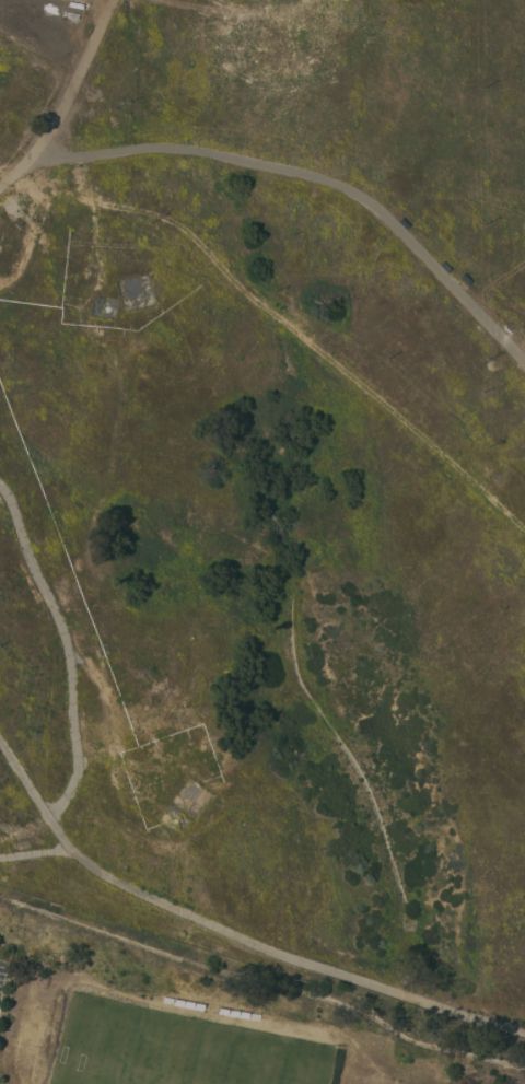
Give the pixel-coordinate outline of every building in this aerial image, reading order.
[(188,925),(186,932),(177,930),(179,923),(188,925)]
